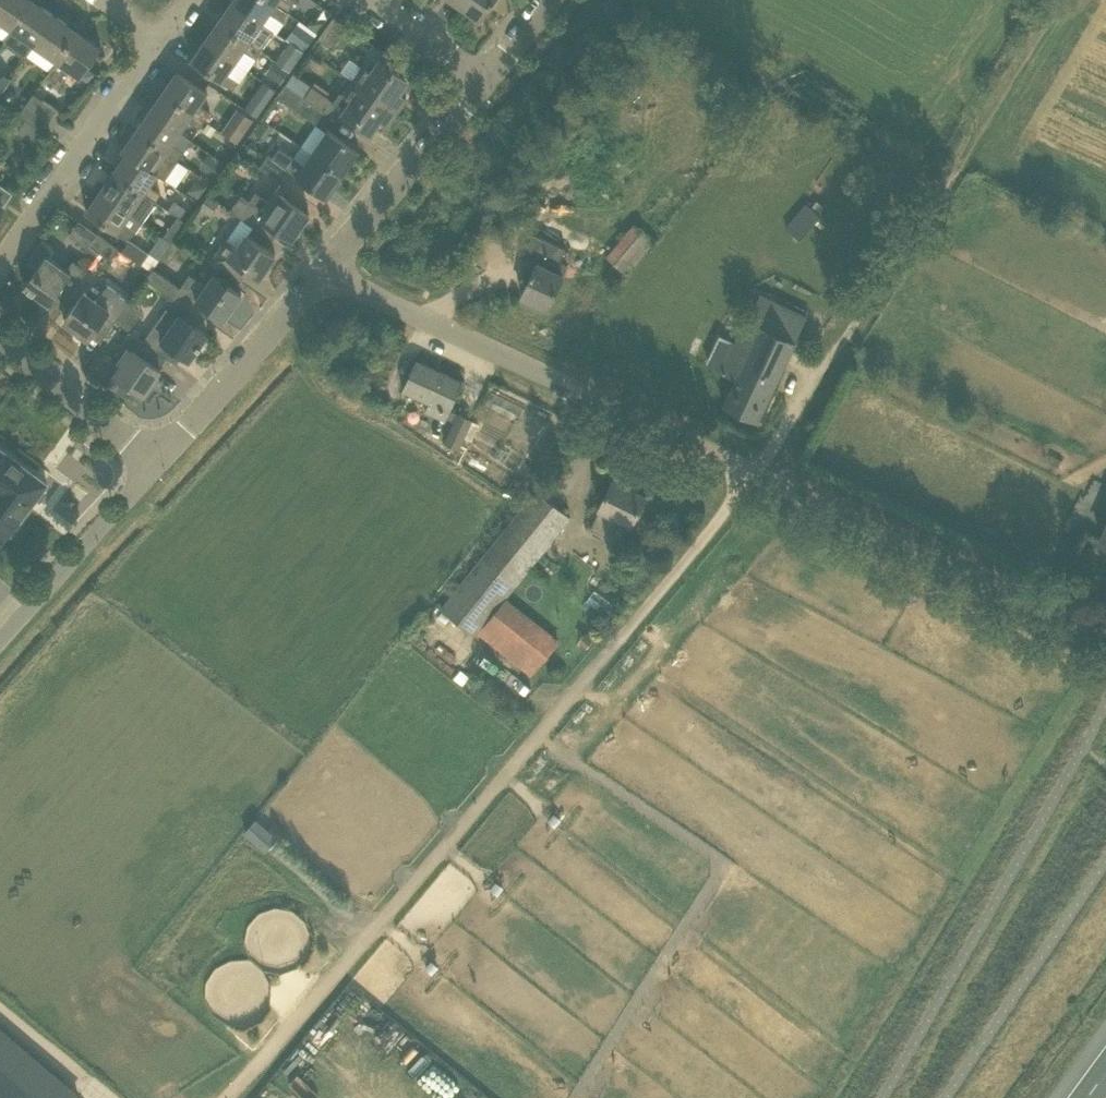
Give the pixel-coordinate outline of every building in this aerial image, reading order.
[(13,29),(33,0),(0,0),(0,20),(13,29)] [(56,15),(35,0),(33,0),(13,29),(35,45),(56,15)] [(283,17),(288,10),(272,0),(233,0),(232,1),(275,29),(283,17)] [(288,10),(293,3),(289,0),(272,0),(288,10)] [(505,11),(493,2),(495,0),(465,0),(461,6),(481,20),(489,8),(501,16),(505,11)] [(261,49),(266,41),(275,29),(232,1),(219,20),(261,49)] [(78,30),(56,15),(35,45),(57,60),(78,30)] [(317,31),(324,21),(318,16),(312,18),(308,24),(317,31)] [(333,48),(348,26),(334,16),(319,38),(333,48)] [(261,49),(219,20),(205,40),(236,61),(244,49),(256,57),(261,49)] [(292,41),(296,44),(304,50),(315,35),(304,26),(292,41)] [(96,72),(87,66),(101,46),(78,30),(57,60),(47,75),(56,82),(67,67),(89,82),(96,72)] [(236,61),(205,40),(191,60),(233,89),(239,80),(228,73),(236,61)] [(296,44),(282,65),(289,70),(290,70),(304,50),(296,44)] [(398,61),(388,53),(380,64),(378,62),(371,71),(364,67),(354,81),(397,110),(407,96),(399,90),(406,81),(404,81),(391,72),(398,61)] [(289,70),(282,65),(274,60),(266,72),(281,82),(289,70)] [(12,78),(0,69),(0,96),(12,78)] [(206,119),(211,111),(200,104),(208,92),(177,71),(163,91),(206,119)] [(346,109),(372,127),(379,119),(387,124),(397,110),(354,81),(344,95),(352,101),(346,109)] [(312,87),(305,97),(329,113),(333,117),(340,106),(312,87)] [(305,97),(294,89),(285,101),(317,123),(321,125),(329,113),(305,97)] [(200,126),(206,119),(163,91),(150,110),(181,131),(190,119),(200,126)] [(50,120),(57,110),(34,93),(27,104),(50,120)] [(254,94),(245,107),(257,115),(266,103),(254,94)] [(26,119),(42,130),(50,120),(27,104),(19,114),(26,119)] [(221,131),(237,141),(253,117),(237,107),(221,131)] [(181,131),(150,110),(136,129),(179,158),(184,151),(192,139),(181,131)] [(218,127),(214,125),(209,121),(204,129),(212,135),(218,127)] [(166,177),(173,165),(179,158),(136,129),(122,150),(126,153),(159,172),(166,177)] [(329,129),(313,152),(343,174),(359,150),(329,129)] [(246,142),(240,150),(253,160),(259,151),(246,142)] [(281,180),(289,169),(297,175),(327,197),(343,174),(313,152),(302,145),(294,157),(280,147),(273,157),(268,154),(261,166),(281,180)] [(114,171),(157,201),(161,192),(150,184),(159,172),(126,153),(114,171)] [(215,176),(223,164),(208,154),(200,166),(215,176)] [(144,219),(157,201),(114,171),(100,190),(144,219)] [(199,197),(207,186),(196,178),(188,189),(199,197)] [(100,190),(86,211),(128,240),(135,232),(144,219),(100,190)] [(256,192),(250,200),(242,194),(232,210),(240,215),(263,232),(269,222),(293,238),(309,213),(279,192),(272,203),(256,192)] [(208,195),(200,207),(210,215),(219,203),(208,195)] [(187,208),(175,199),(168,208),(179,215),(181,217),(187,208)] [(786,227),(800,238),(818,216),(805,204),(786,227)] [(181,229),(180,228),(173,223),(165,234),(164,235),(173,241),(181,229)] [(633,223),(606,256),(627,273),(654,240),(633,223)] [(100,251),(108,240),(99,233),(91,244),(100,251)] [(523,256),(537,263),(522,295),(548,307),(568,265),(560,261),(566,248),(534,233),(523,256)] [(213,261),(241,281),(248,271),(259,278),(276,254),(247,234),(238,247),(227,239),(213,261)] [(48,255),(54,246),(44,239),(27,262),(37,269),(25,286),(49,304),(52,301),(60,307),(87,270),(74,260),(68,268),(48,255)] [(119,248),(108,240),(100,251),(110,259),(119,248)] [(154,268),(166,252),(154,244),(149,252),(150,252),(142,263),(152,271),(154,268)] [(152,271),(146,278),(204,318),(211,309),(225,319),(242,294),(214,275),(206,285),(195,277),(186,290),(154,268),(152,271)] [(64,320),(89,338),(106,315),(115,321),(130,300),(108,285),(97,299),(85,291),(64,320)] [(723,405),(758,421),(796,341),(807,317),(759,294),(722,372),(736,378),(723,405)] [(202,345),(208,334),(179,314),(172,325),(160,316),(144,340),(167,357),(177,363),(184,354),(191,359),(199,348),(200,348),(202,345)] [(128,345),(118,360),(122,363),(114,375),(143,395),(161,368),(167,357),(144,340),(115,321),(108,331),(128,345)] [(464,381),(417,359),(403,389),(430,402),(425,410),(446,420),(455,420),(445,442),(459,448),(473,419),(459,413),(451,409),(464,381)] [(11,533),(48,483),(0,448),(0,524),(11,533)] [(646,494),(613,479),(599,507),(600,508),(591,528),(607,535),(616,515),(632,523),(646,494)] [(531,675),(558,641),(504,597),(549,543),(551,545),(553,543),(551,541),(570,516),(538,490),(441,608),(474,635),(477,631),(531,675)] [(78,1096),(64,1084),(0,1030),(0,1097),(77,1097),(78,1096)]
